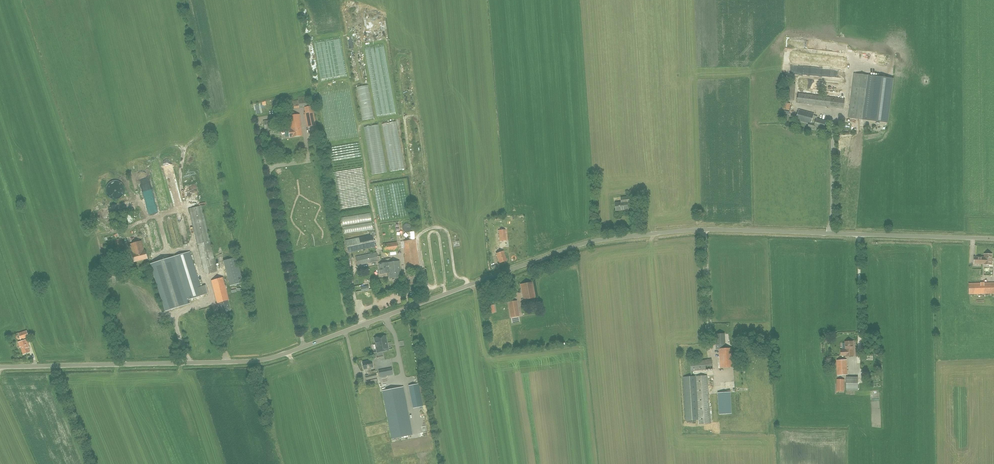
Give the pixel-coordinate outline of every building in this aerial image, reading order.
[(805,65),(819,67),(819,63),(823,64),(823,58),(799,56),(799,62),(805,62),(805,65)] [(892,78),(854,73),(849,118),(887,123),(892,78)] [(794,101),(796,84),(786,83),(785,100),(794,101)] [(358,87),(360,99),(371,98),(369,86),(358,87)] [(844,108),(845,99),(798,93),(797,103),(844,108)] [(298,106),(298,107),(309,105),(315,104),(315,100),(309,101),(308,96),(298,97),(298,101),(283,103),(284,108),(298,106)] [(364,120),(374,118),(370,98),(360,100),(364,120)] [(316,125),(312,106),(304,107),(305,112),(304,113),(307,127),(316,125)] [(824,129),(826,121),(817,119),(817,117),(814,116),(814,114),(799,110),(796,120),(809,123),(808,128),(814,129),(815,126),(824,129)] [(302,136),(301,129),(299,114),(289,116),(290,129),(289,129),(290,137),(291,137),(302,136)] [(265,130),(277,128),(276,119),(263,121),(265,130)] [(172,179),(175,178),(172,170),(166,172),(170,183),(173,182),(172,179)] [(627,203),(633,203),(632,196),(624,198),(624,202),(615,203),(616,211),(628,209),(627,203)] [(189,209),(204,271),(205,274),(218,271),(201,205),(191,208),(189,209)] [(345,234),(373,230),(372,222),(370,214),(342,218),(344,226),(345,234)] [(501,249),(507,249),(505,230),(499,230),(501,249)] [(348,253),(375,247),(373,236),(377,236),(376,231),(371,232),(371,235),(345,240),(348,253)] [(112,251),(124,248),(122,239),(110,241),(112,251)] [(406,269),(420,267),(416,240),(404,241),(405,255),(404,255),(406,269)] [(134,262),(147,259),(145,250),(144,251),(142,241),(130,244),(133,254),(132,254),(134,262)] [(384,252),(398,250),(397,242),(383,244),(384,252)] [(500,263),(507,261),(503,251),(496,254),(500,263)] [(203,295),(208,293),(206,285),(201,287),(190,252),(152,264),(167,311),(190,304),(189,300),(203,295)] [(357,266),(378,261),(376,252),(355,257),(357,266)] [(974,264),(981,264),(984,264),(989,265),(990,261),(991,261),(992,254),(985,254),(985,257),(974,257),(974,264)] [(224,261),(227,270),(238,267),(236,258),(224,261)] [(380,274),(389,273),(390,279),(401,277),(399,261),(379,264),(380,274)] [(221,313),(231,311),(228,301),(229,300),(223,277),(211,281),(218,307),(219,306),(221,313)] [(524,300),(535,298),(532,282),(521,285),(524,300)] [(993,294),(993,283),(969,284),(969,294),(993,294)] [(519,316),(516,301),(509,303),(511,317),(519,316)] [(20,339),(28,337),(27,331),(18,334),(20,339)] [(720,368),(733,367),(732,348),(725,348),(725,344),(725,334),(716,335),(717,345),(720,344),(720,349),(719,349),(720,368)] [(386,335),(381,336),(375,337),(378,352),(389,349),(386,335)] [(24,354),(30,352),(28,348),(29,347),(27,339),(18,342),(20,347),(21,347),(24,354)] [(854,356),(853,351),(853,341),(845,342),(846,350),(841,350),(841,356),(846,356),(854,356)] [(410,352),(402,353),(406,368),(401,369),(402,374),(413,371),(412,367),(413,367),(410,352)] [(713,369),(711,359),(690,362),(691,371),(713,369)] [(377,378),(376,372),(375,370),(371,371),(371,369),(374,368),(372,360),(362,362),(364,370),(367,369),(368,375),(365,376),(366,380),(377,378)] [(837,375),(847,375),(846,360),(836,360),(837,375)] [(710,424),(707,376),(683,377),(686,421),(698,420),(699,424),(710,424)] [(858,391),(858,377),(846,377),(846,391),(858,391)] [(844,392),(844,379),(836,379),(836,392),(844,392)] [(413,408),(423,406),(418,384),(409,386),(413,408)] [(403,387),(383,391),(392,438),(411,435),(403,387)] [(719,414),(731,413),(730,392),(718,393),(719,414)]
